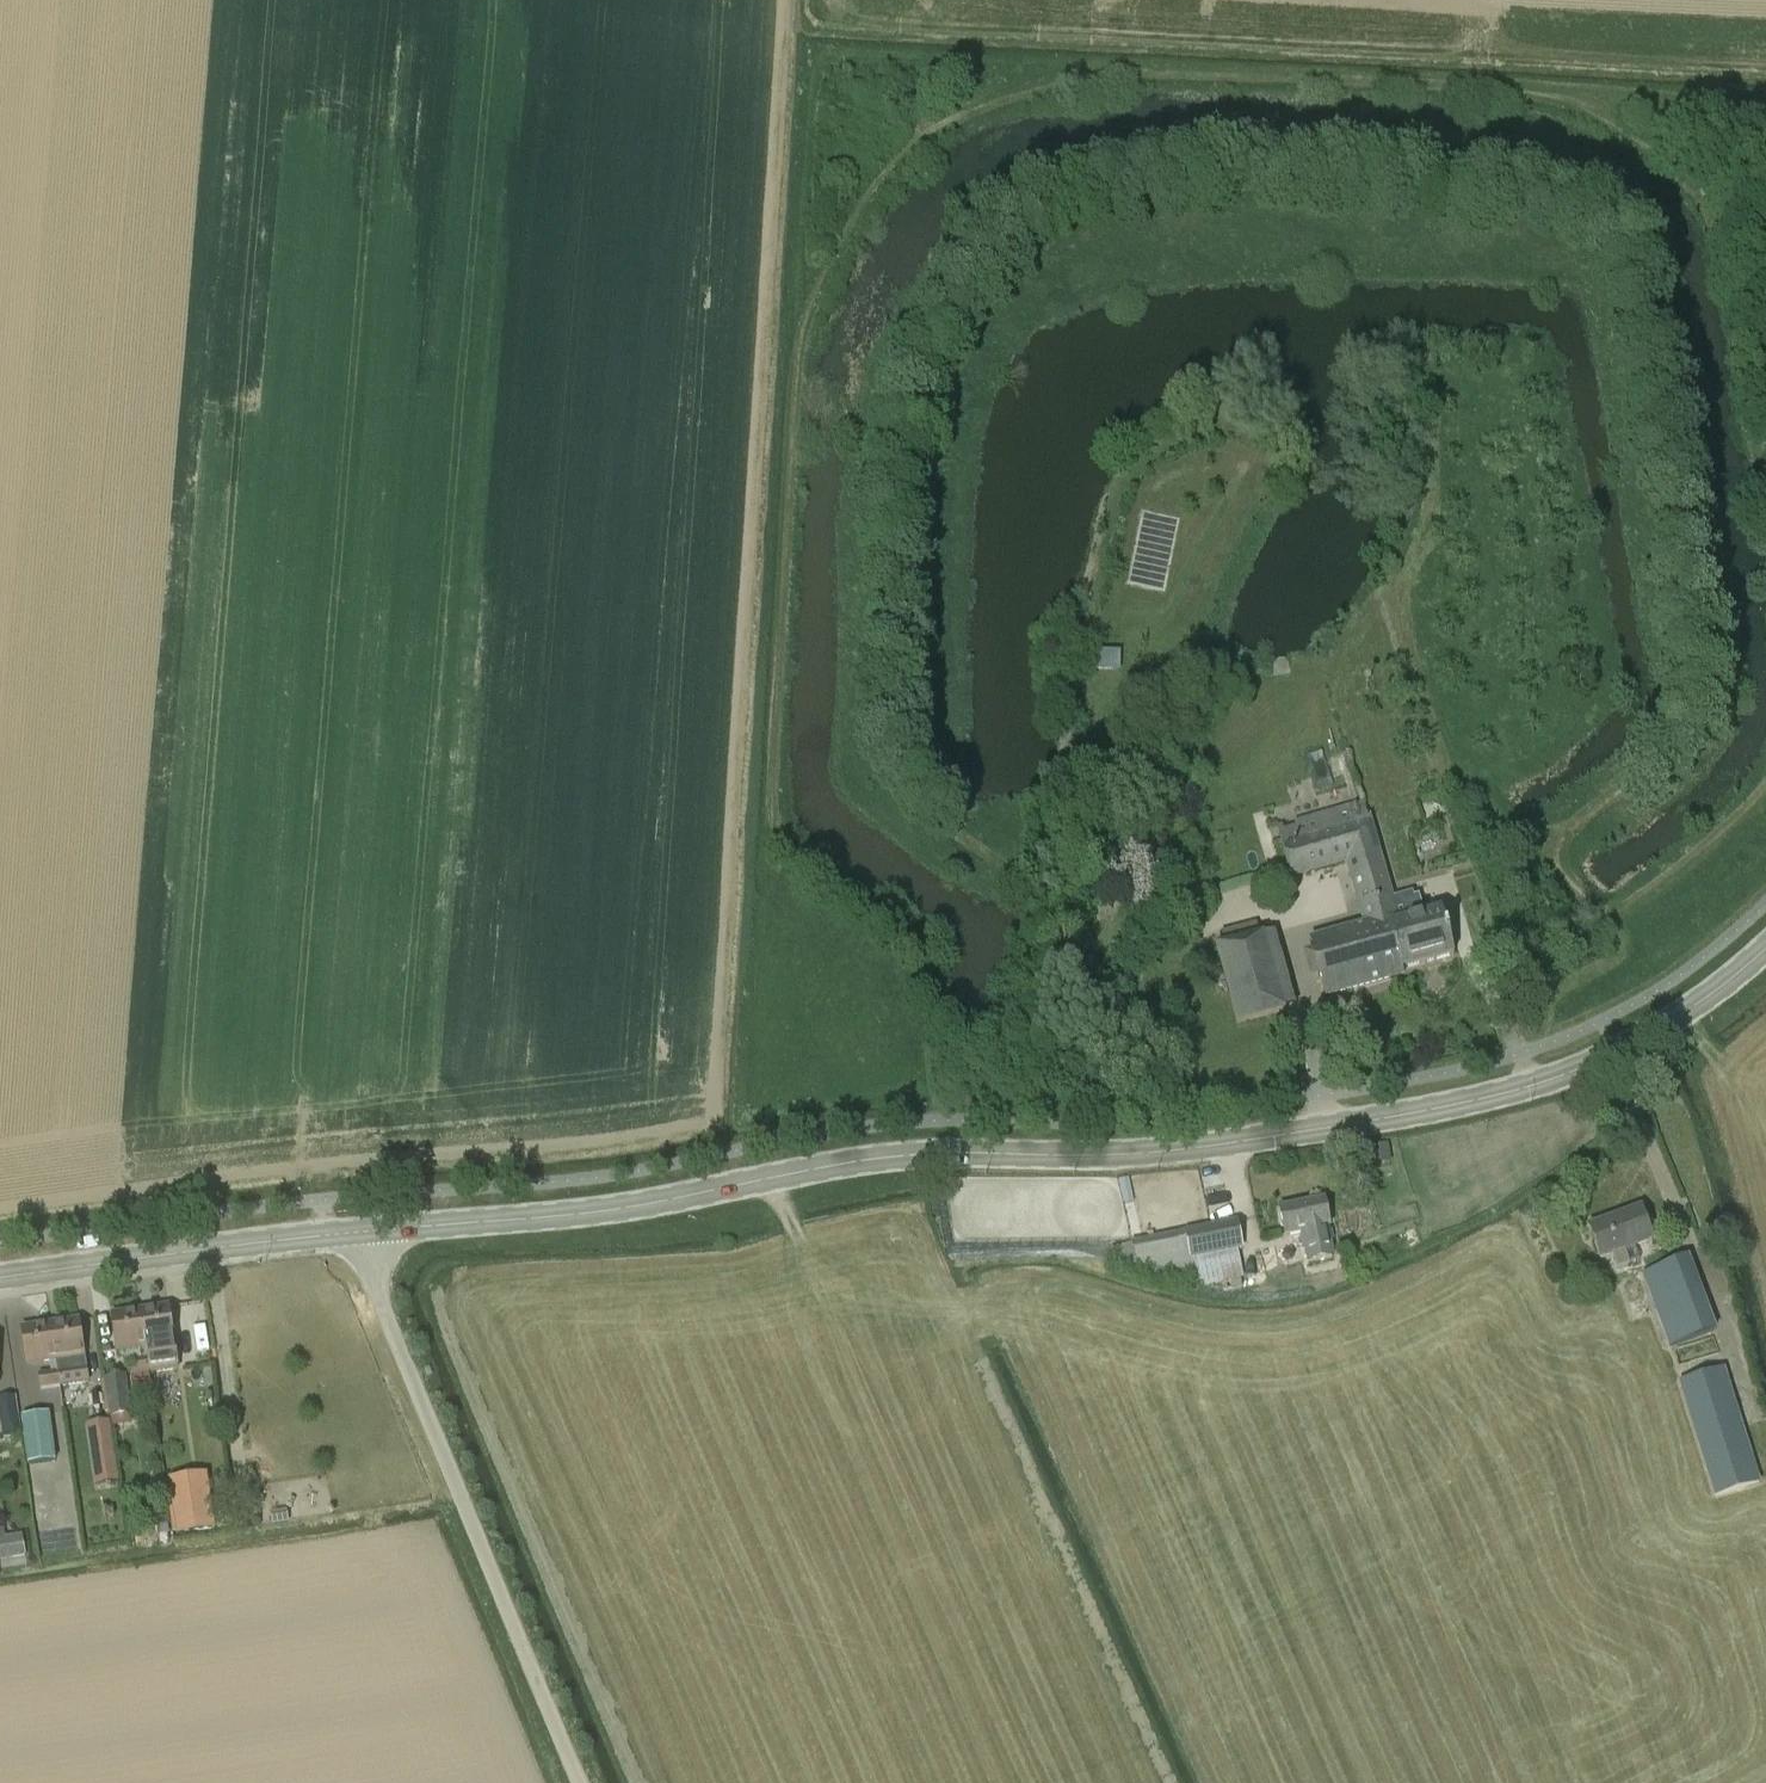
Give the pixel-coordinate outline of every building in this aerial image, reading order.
[(1282,824),(1277,826),(1291,877),(1348,861),(1361,908),(1369,906),(1374,924),(1367,926),(1310,942),(1314,956),(1322,983),(1326,999),(1404,977),(1402,969),(1454,955),(1442,912),(1425,916),(1419,895),(1392,903),(1364,801),(1294,821),(1295,826),(1283,829),(1282,824)] [(1233,1025),(1294,1004),(1267,925),(1205,947),(1233,1025)] [(1333,1257),(1327,1227),(1330,1227),(1325,1199),(1279,1208),(1284,1236),(1302,1233),(1308,1262),(1333,1257)] [(1611,1256),(1616,1270),(1639,1261),(1634,1248),(1650,1242),(1638,1209),(1589,1226),(1601,1259),(1611,1256)] [(1186,1281),(1199,1278),(1202,1288),(1244,1279),(1238,1251),(1243,1250),(1238,1220),(1184,1230),(1185,1232),(1110,1248),(1115,1269),(1138,1272),(1172,1277),(1184,1275),(1186,1281)] [(1688,1255),(1641,1274),(1668,1347),(1716,1329),(1688,1255)] [(169,1307),(140,1311),(149,1373),(178,1369),(169,1307)] [(140,1311),(112,1315),(117,1351),(120,1351),(140,1348),(142,1359),(128,1361),(130,1376),(135,1375),(149,1373),(140,1311)] [(50,1324),(60,1389),(78,1386),(76,1370),(64,1371),(62,1359),(84,1356),(79,1320),(50,1324)] [(42,1391),(60,1389),(50,1324),(21,1329),(27,1365),(50,1361),(51,1373),(40,1375),(42,1391)] [(1723,1368),(1719,1355),(1678,1368),(1682,1381),(1679,1382),(1715,1498),(1760,1484),(1724,1368),(1723,1368)] [(126,1376),(103,1380),(109,1420),(132,1417),(126,1376)] [(14,1397),(0,1399),(0,1408),(4,1438),(19,1436),(14,1397)] [(23,1418),(30,1467),(56,1464),(49,1415),(23,1418)] [(87,1426),(94,1471),(117,1467),(109,1423),(87,1426)] [(206,1476),(172,1481),(179,1533),(213,1528),(206,1476)] [(9,1559),(6,1537),(4,1529),(0,1530),(0,1552),(1,1560),(9,1559)]
